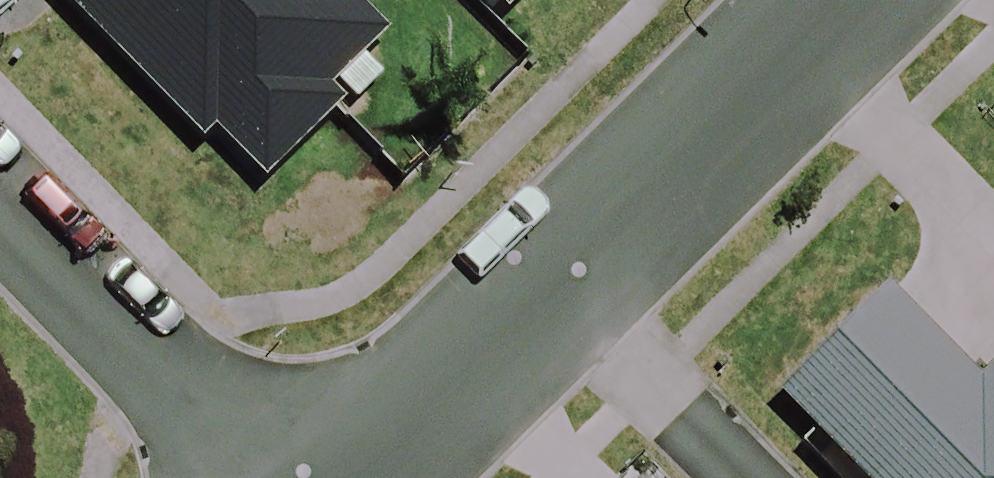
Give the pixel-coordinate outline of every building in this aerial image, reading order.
[(255,202),(346,114),(323,91),(378,37),(342,0),(59,0),(255,202)] [(506,14),(521,0),(492,0),(506,14)] [(973,390),(885,301),(781,403),(855,477),(993,477),(993,370),(973,390)]
